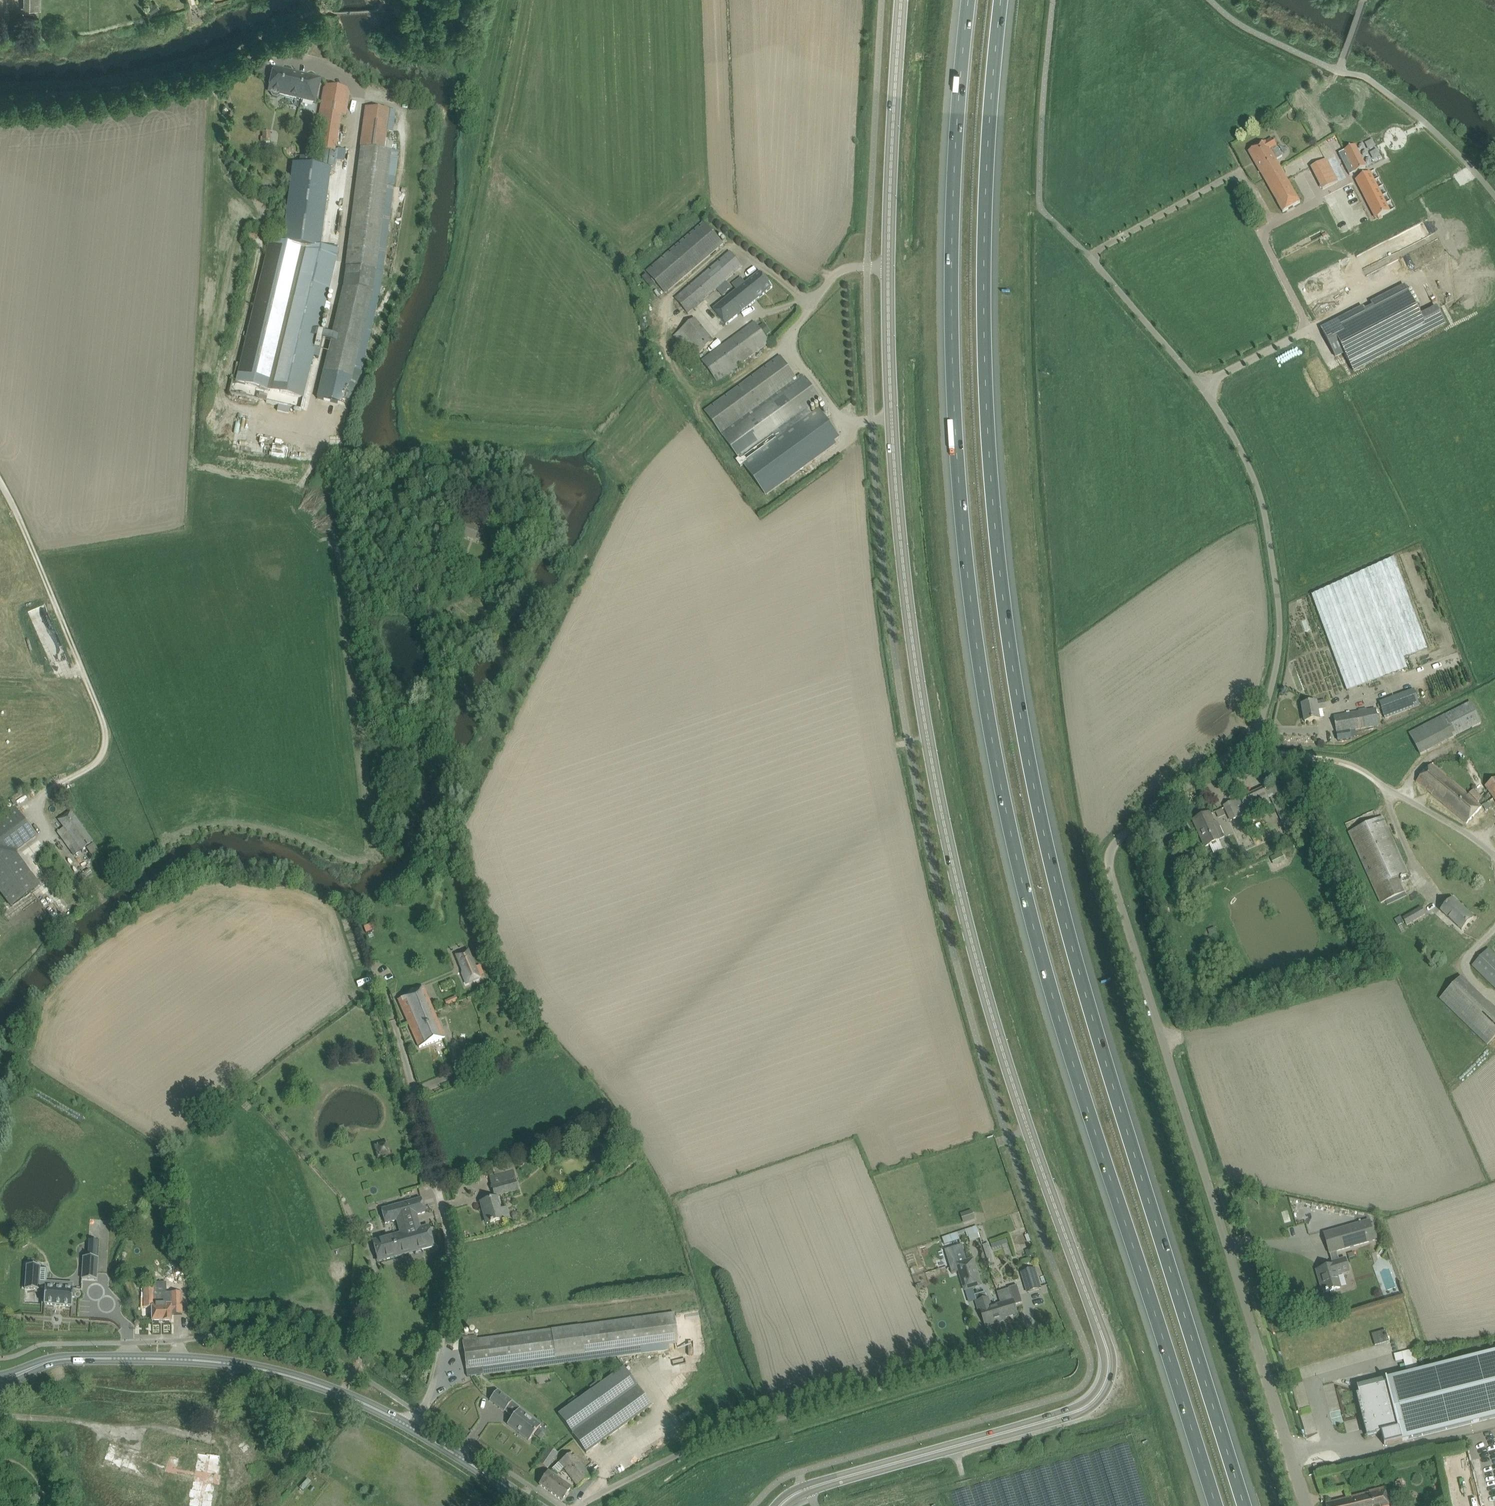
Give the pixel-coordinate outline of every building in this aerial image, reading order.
[(151,14),(157,10),(153,4),(147,8),(151,14)] [(319,78),(308,75),(292,71),(286,69),(275,66),(269,91),(272,92),(271,94),(273,96),(277,97),(279,96),(279,94),(280,94),(283,95),(302,99),(313,102),(315,91),(318,81),(319,78)] [(320,150),(335,152),(340,115),(345,116),(347,101),(348,96),(349,93),(347,91),(327,87),(324,89),(323,96),(323,99),(318,127),(323,128),(320,150)] [(360,147),(393,151),(395,132),(393,132),(396,111),(365,107),(360,147)] [(270,141),(270,132),(263,132),(263,138),(261,138),(261,141),(263,141),(270,141)] [(1283,212),(1292,208),(1300,203),(1276,160),(1283,157),(1278,148),(1277,149),(1276,147),(1277,146),(1273,139),(1266,143),(1266,142),(1249,152),(1283,212)] [(1355,146),(1339,154),(1350,176),(1366,168),(1355,146)] [(376,273),(392,152),(360,148),(345,269),(376,273)] [(293,159),(282,242),(315,247),(326,166),(334,167),(336,152),(335,152),(320,150),(319,160),(319,163),(293,159)] [(1326,158),(1312,166),(1323,188),(1338,180),(1326,158)] [(1370,173),(1358,179),(1366,195),(1364,196),(1368,204),(1370,203),(1378,218),(1383,216),(1390,212),(1370,173)] [(647,272),(666,294),(723,244),(705,222),(647,272)] [(238,376),(236,383),(303,399),(325,306),(334,272),(337,257),(339,250),(321,248),(299,245),(270,241),(266,256),(258,290),(238,376)] [(1358,255),(1364,271),(1379,265),(1373,249),(1358,255)] [(688,313),(735,273),(743,267),(730,252),(676,299),(688,313)] [(343,288),(323,371),(352,379),(372,295),(373,294),(376,273),(345,269),(343,288)] [(726,325),(773,288),(760,272),(744,285),(739,280),(733,285),(737,290),(714,309),(726,325)] [(1364,309),(1322,331),(1336,357),(1344,352),(1354,371),(1444,323),(1436,307),(1420,316),(1405,288),(1372,305),(1373,307),(1366,311),(1364,309)] [(709,346),(714,342),(695,319),(690,323),(680,331),(698,355),(709,346)] [(719,379),(761,349),(769,343),(754,323),(714,352),(704,359),(718,378),(719,379)] [(708,409),(705,411),(739,458),(736,460),(741,467),(744,465),(766,496),(837,444),(836,442),(841,438),(819,409),(812,414),(809,410),(813,407),(821,401),(802,375),(796,379),(780,357),(772,363),(708,409)] [(466,522),(461,535),(475,541),(480,528),(466,522)] [(443,530),(440,537),(445,539),(448,533),(443,530)] [(490,557),(498,561),(503,550),(495,546),(490,557)] [(425,565),(434,568),(437,559),(436,558),(436,556),(428,553),(425,565)] [(1404,659),(1428,650),(1395,558),(1321,592),(1312,596),(1343,680),(1347,691),(1396,673),(1408,669),(1404,659)] [(477,573),(470,576),(475,586),(482,582),(477,573)] [(1414,689),(1379,703),(1380,704),(1378,705),(1379,709),(1381,708),(1385,719),(1420,706),(1414,689)] [(1305,722),(1320,720),(1324,719),(1322,709),(1327,709),(1326,701),(1312,703),(1302,705),(1305,722)] [(1421,754),(1429,750),(1456,736),(1482,723),(1471,702),(1410,733),(1421,754)] [(1351,739),(1350,736),(1357,735),(1356,730),(1379,726),(1376,710),(1367,711),(1367,708),(1358,710),(1359,713),(1334,717),(1337,733),(1338,741),(1351,739)] [(1416,782),(1467,824),(1482,807),(1469,795),(1468,795),(1432,765),(1416,782)] [(1485,786),(1494,800),(1494,779),(1485,786)] [(1224,806),(1228,815),(1231,821),(1270,803),(1268,799),(1270,798),(1286,831),(1292,828),(1277,795),(1271,797),(1268,792),(1266,794),(1263,788),(1224,806)] [(36,837),(15,809),(0,820),(0,892),(2,895),(26,877),(10,856),(16,852),(36,837)] [(86,848),(93,843),(71,811),(59,819),(65,827),(57,832),(74,855),(81,850),(82,851),(86,848)] [(1198,831),(1202,840),(1206,847),(1220,840),(1219,840),(1225,837),(1218,822),(1215,824),(1210,813),(1195,820),(1200,830),(1198,831)] [(1349,833),(1381,903),(1405,892),(1398,878),(1408,873),(1382,817),(1349,833)] [(1282,853),(1270,858),(1274,865),(1285,860),(1282,853)] [(89,869),(78,877),(81,881),(92,873),(89,869)] [(1462,930),(1467,925),(1474,917),(1453,898),(1441,911),(1462,930)] [(1407,926),(1426,915),(1421,907),(1402,918),(1407,926)] [(1395,919),(1398,926),(1404,923),(1401,916),(1395,919)] [(485,977),(481,964),(476,966),(469,948),(454,954),(465,984),(485,977)] [(1489,949),(1473,966),(1494,988),(1494,955),(1489,949)] [(1494,1036),(1494,1010),(1461,977),(1440,999),(1487,1045),(1494,1036)] [(419,1048),(445,1038),(424,989),(398,1000),(419,1048)] [(376,1145),(377,1158),(390,1156),(388,1144),(376,1145)] [(494,1196),(519,1190),(513,1170),(513,1171),(489,1177),(494,1196)] [(385,1223),(397,1220),(406,1218),(415,1215),(425,1213),(421,1198),(381,1209),(385,1223)] [(492,1222),(496,1221),(504,1219),(504,1218),(508,1217),(506,1208),(500,1210),(497,1198),(482,1202),(485,1214),(484,1214),(487,1223),(490,1222),(490,1223),(493,1223),(492,1222)] [(972,1210),(961,1214),(964,1223),(975,1219),(972,1210)] [(401,1233),(373,1241),(378,1261),(434,1246),(428,1226),(410,1231),(406,1218),(397,1220),(401,1233)] [(1329,1254),(1376,1241),(1370,1220),(1323,1233),(1329,1254)] [(943,1237),(945,1241),(978,1230),(976,1227),(943,1237)] [(993,1257),(988,1243),(983,1245),(987,1258),(993,1257)] [(962,1244),(953,1247),(957,1263),(960,1271),(965,1290),(982,1284),(974,1257),(967,1260),(962,1244)] [(953,1247),(945,1250),(952,1273),(960,1271),(957,1263),(953,1247)] [(83,1257),(81,1279),(96,1280),(98,1258),(83,1257)] [(1329,1292),(1329,1291),(1340,1288),(1336,1275),(1349,1271),(1346,1259),(1333,1263),(1333,1266),(1320,1270),(1324,1284),(1321,1284),(1324,1293),(1326,1292),(1329,1292)] [(27,1264),(25,1289),(38,1290),(39,1287),(45,1288),(43,1304),(71,1306),(72,1297),(74,1297),(74,1290),(73,1290),(73,1288),(72,1288),(72,1283),(63,1282),(55,1282),(54,1286),(54,1287),(46,1286),(46,1281),(47,1269),(41,1268),(40,1268),(41,1265),(27,1264)] [(126,1264),(118,1266),(121,1277),(129,1274),(126,1264)] [(1041,1288),(1035,1269),(1022,1273),(1028,1292),(1041,1288)] [(1000,1311),(1002,1319),(1018,1314),(1015,1305),(1022,1302),(1017,1285),(1009,1288),(1009,1289),(997,1292),(1001,1304),(1003,1304),(1005,1309),(1000,1311)] [(164,1292),(154,1292),(154,1289),(144,1289),(144,1298),(144,1308),(152,1308),(152,1321),(163,1321),(163,1322),(171,1321),(171,1313),(174,1313),(174,1315),(182,1315),(182,1310),(182,1305),(182,1292),(171,1292),(171,1296),(167,1296),(167,1292),(164,1292)] [(1003,1304),(1001,1304),(991,1307),(989,1298),(988,1299),(985,1292),(975,1295),(977,1302),(976,1302),(979,1311),(981,1311),(986,1326),(1000,1322),(1000,1320),(1002,1319),(1000,1311),(1005,1309),(1003,1304)] [(466,1369),(471,1368),(678,1340),(674,1312),(611,1321),(462,1341),(466,1369)] [(1404,1360),(1407,1369),(1418,1367),(1414,1348),(1406,1350),(1403,1336),(1392,1338),(1397,1361),(1404,1360)] [(1373,1436),(1382,1434),(1384,1445),(1403,1441),(1494,1417),(1494,1352),(1357,1386),(1359,1394),(1357,1395),(1367,1437),(1373,1436)] [(646,1398),(638,1387),(624,1367),(591,1390),(558,1414),(572,1434),(576,1439),(580,1445),(586,1453),(652,1406),(646,1398)] [(497,1390),(490,1400),(504,1411),(512,1401),(497,1390)] [(541,1425),(535,1421),(519,1409),(507,1424),(529,1441),(533,1435),(538,1428),(541,1425)] [(189,1505),(214,1505),(223,1456),(197,1451),(193,1470),(179,1468),(181,1455),(169,1453),(167,1464),(152,1461),(154,1453),(107,1444),(103,1464),(135,1470),(134,1474),(147,1476),(148,1470),(179,1476),(178,1478),(191,1481),(187,1505),(189,1505)] [(547,1468),(558,1453),(550,1447),(539,1463),(547,1468)] [(591,1477),(573,1451),(560,1461),(578,1487),(591,1477)] [(539,1484),(562,1500),(571,1487),(548,1471),(539,1484)] [(1385,1488),(1369,1492),(1370,1493),(1326,1504),(1327,1505),(1389,1505),(1385,1488)]
